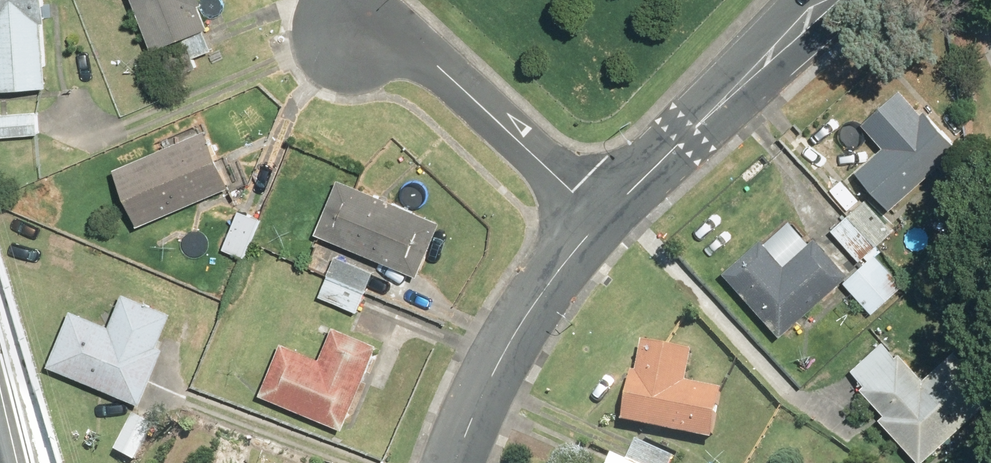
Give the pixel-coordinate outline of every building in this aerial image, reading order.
[(51,88),(47,0),(0,0),(0,91),(51,88)] [(160,47),(215,24),(205,0),(141,0),(160,47)] [(904,98),(899,93),(866,125),(886,145),(857,172),(895,211),(962,146),(929,111),(925,115),(906,96),(904,98)] [(0,114),(0,122),(0,138),(40,140),(41,116),(0,114)] [(236,189),(213,132),(119,170),(142,227),(236,189)] [(243,258),(277,177),(259,170),(252,188),(250,188),(249,188),(248,188),(247,188),(246,188),(245,188),(244,189),(242,189),(241,190),(240,190),(239,191),(239,192),(238,193),(237,193),(236,194),(236,195),(235,196),(235,197),(234,199),(234,200),(234,201),(234,202),(234,203),(234,204),(234,205),(234,207),(235,208),(235,209),(236,210),(236,211),(237,212),(238,213),(239,213),(240,214),(241,215),(225,251),(243,258)] [(443,222),(338,180),(316,234),(421,277),(443,222)] [(896,233),(866,202),(835,230),(865,262),(896,233)] [(789,264),(766,238),(725,274),(781,336),(851,274),(819,238),(789,264)] [(378,269),(336,255),(322,299),(364,312),(378,269)] [(908,286),(878,256),(849,284),(879,314),(908,286)] [(160,344),(173,315),(125,294),(112,327),(72,310),(48,367),(143,407),(168,348),(160,344)] [(326,362),(284,345),(263,398),(346,430),(380,345),(339,329),(326,362)] [(928,378),(892,339),(856,371),(869,386),(865,389),(887,414),(884,417),(923,461),(990,400),(990,390),(957,352),(928,378)] [(689,382),(695,353),(647,344),(641,373),(635,371),(625,421),(716,439),(725,389),(689,382)] [(139,414),(117,454),(134,462),(148,462),(166,428),(139,414)] [(641,439),(631,461),(616,455),(612,462),(673,462),(677,455),(641,439)]
